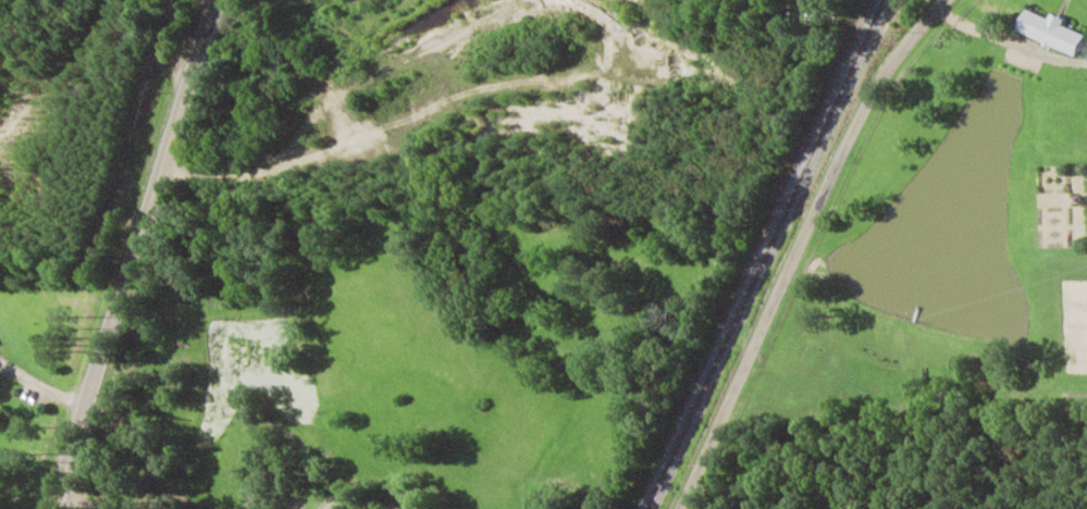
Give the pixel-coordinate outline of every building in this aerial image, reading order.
[(1016,30),(1077,55),(1085,34),(1064,25),(1066,18),(1052,12),(1050,18),(1026,8),(1016,30)]
